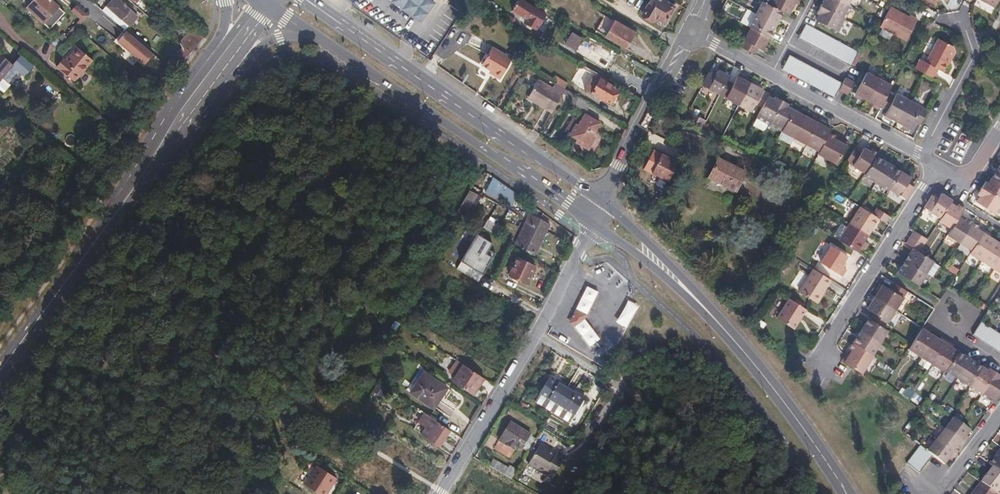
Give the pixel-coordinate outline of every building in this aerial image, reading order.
[(50,0),(34,0),(27,8),(48,29),(64,14),(50,0)] [(138,17),(130,9),(129,10),(117,0),(113,0),(107,7),(129,27),(138,17)] [(490,14),(494,8),(482,0),(479,5),(478,7),(490,14)] [(522,0),(518,0),(512,11),(526,19),(524,23),(536,30),(545,14),(533,6),(522,0)] [(677,2),(674,0),(651,0),(649,3),(652,4),(645,17),(653,21),(655,18),(665,24),(677,2)] [(789,0),(775,0),(771,7),(784,14),(789,17),(796,4),(789,0)] [(837,0),(829,0),(827,3),(823,1),(820,8),(844,20),(851,7),(848,6),(837,0)] [(979,0),(995,9),(999,0),(978,0),(979,0)] [(771,7),(763,3),(757,16),(777,26),(784,14),(771,7)] [(70,12),(82,22),(88,16),(75,6),(70,12)] [(129,27),(107,7),(103,11),(126,31),(129,27)] [(844,20),(820,8),(816,14),(820,16),(817,22),(838,33),(844,20)] [(905,41),(917,20),(909,16),(909,18),(890,8),(880,27),(905,41)] [(605,14),(595,30),(625,47),(635,32),(605,14)] [(777,26),(757,16),(751,28),(752,29),(770,39),(777,26)] [(374,26),(367,22),(366,23),(365,25),(372,30),(374,26)] [(813,30),(806,26),(799,40),(805,44),(813,30)] [(183,46),(195,32),(190,28),(179,42),(183,46)] [(752,29),(741,50),(754,57),(759,49),(767,53),(770,47),(767,46),(770,39),(752,29)] [(813,30),(805,44),(812,48),(819,33),(813,30)] [(153,54),(126,31),(118,42),(144,64),(153,54)] [(183,46),(191,52),(203,38),(195,32),(183,46)] [(819,33),(812,48),(819,51),(826,37),(819,33)] [(826,37),(819,51),(825,55),(833,40),(826,37)] [(833,40),(825,55),(832,58),(840,44),(833,40)] [(920,60),(915,69),(925,74),(934,79),(938,71),(943,73),(947,65),(950,60),(952,61),(955,55),(954,49),(938,41),(937,42),(926,64),(920,60)] [(595,44),(587,57),(606,69),(614,55),(595,44)] [(840,44),(832,58),(838,62),(846,47),(840,44)] [(167,66),(175,73),(191,52),(183,46),(167,66)] [(499,79),(511,58),(500,51),(491,46),(481,64),(494,72),(492,75),(499,79)] [(69,58),(85,71),(94,60),(78,47),(69,58)] [(846,47),(838,62),(845,65),(853,51),(846,47)] [(853,51),(845,65),(852,68),(859,54),(853,51)] [(33,65),(21,55),(11,66),(23,76),(33,65)] [(11,66),(0,56),(0,82),(2,79),(11,66)] [(789,74),(796,61),(790,57),(782,71),(789,74)] [(76,82),(85,71),(69,58),(67,61),(64,58),(57,66),(76,82)] [(796,78),(803,64),(796,61),(789,74),(796,78)] [(802,81),(810,68),(803,64),(796,78),(802,81)] [(809,85),(816,71),(810,68),(802,81),(809,85)] [(815,88),(823,74),(816,71),(809,85),(815,88)] [(709,74),(703,87),(721,97),(728,81),(729,79),(717,73),(715,77),(709,74)] [(586,89),(610,103),(619,89),(594,74),(586,89)] [(822,92),(829,78),(823,74),(815,88),(822,92)] [(856,95),(868,102),(879,81),(867,74),(856,95)] [(550,81),(563,88),(566,84),(553,76),(550,81)] [(829,95),(836,81),(829,78),(822,92),(829,95)] [(2,79),(0,82),(0,90),(3,92),(9,85),(2,79)] [(540,101),(538,103),(551,112),(562,94),(537,79),(528,94),(540,101)] [(728,81),(721,97),(740,107),(750,85),(738,79),(735,85),(728,81)] [(847,96),(854,83),(845,79),(843,84),(839,92),(847,96)] [(835,99),(839,92),(843,84),(836,81),(829,95),(835,99)] [(879,81),(868,102),(881,108),(888,95),(892,88),(879,81)] [(750,85),(740,107),(760,117),(768,100),(761,96),(763,92),(750,85)] [(527,97),(538,103),(540,101),(528,94),(527,97)] [(888,95),(881,108),(887,112),(885,117),(898,123),(909,103),(897,96),(895,99),(888,95)] [(760,117),(758,121),(770,127),(783,102),(775,98),(773,102),(768,100),(760,117)] [(783,102),(770,127),(783,134),(793,113),(787,109),(789,106),(783,102)] [(909,103),(898,123),(910,130),(914,123),(920,126),(928,112),(909,103)] [(793,113),(783,134),(796,140),(806,119),(793,113)] [(599,123),(585,115),(578,126),(576,125),(570,134),(587,144),(599,123)] [(693,116),(689,123),(704,130),(707,123),(693,116)] [(806,119),(796,140),(808,147),(819,126),(806,119)] [(819,126),(808,147),(821,154),(831,135),(832,133),(819,126)] [(821,154),(820,156),(839,166),(850,145),(831,135),(821,154)] [(857,150),(848,165),(866,176),(876,161),(878,158),(871,154),(870,156),(865,153),(863,154),(857,150)] [(676,166),(660,157),(650,174),(667,183),(676,166)] [(736,191),(738,187),(745,173),(718,159),(709,178),(736,191)] [(878,186),(888,169),(876,161),(866,176),(866,178),(878,186)] [(890,194),(891,192),(901,176),(888,169),(878,186),(890,194)] [(437,188),(445,176),(438,172),(431,184),(437,188)] [(891,192),(907,202),(914,191),(907,186),(910,182),(901,176),(891,192)] [(486,192),(494,197),(497,192),(514,201),(526,208),(527,206),(529,203),(493,178),(486,192)] [(992,179),(989,185),(985,183),(981,189),(999,201),(999,184),(992,179)] [(981,189),(977,195),(981,198),(977,204),(997,217),(999,212),(999,201),(981,189)] [(457,212),(465,216),(477,195),(470,191),(457,212)] [(497,192),(494,197),(512,206),(514,201),(497,192)] [(443,193),(438,201),(446,205),(451,198),(443,193)] [(933,197),(925,210),(941,221),(953,203),(943,196),(939,201),(933,197)] [(953,203),(941,221),(939,224),(951,232),(961,217),(965,210),(953,203)] [(861,209),(850,226),(869,238),(880,221),(875,218),(862,210),(861,209)] [(875,218),(880,221),(888,226),(891,220),(878,212),(875,218)] [(515,244),(535,254),(550,224),(531,214),(515,244)] [(961,245),(973,224),(961,217),(951,232),(948,237),(961,245)] [(487,222),(483,228),(495,235),(499,230),(487,222)] [(973,252),(984,235),(986,232),(973,224),(961,245),(973,252)] [(850,226),(839,243),(857,255),(869,238),(850,226)] [(914,233),(910,239),(924,248),(928,242),(914,233)] [(492,246),(477,234),(457,268),(479,282),(494,254),(488,250),(492,246)] [(972,254),(984,262),(996,243),(984,235),(973,252),(972,254)] [(924,248),(910,239),(906,246),(914,251),(920,254),(924,248)] [(984,262),(995,269),(999,262),(999,245),(996,243),(984,262)] [(847,258),(831,248),(820,265),(842,278),(846,271),(841,268),(847,258)] [(914,251),(906,263),(927,276),(932,279),(939,267),(932,262),(920,254),(914,251)] [(517,259),(509,275),(527,285),(535,268),(517,259)] [(906,263),(899,275),(919,288),(927,276),(906,263)] [(814,271),(799,294),(817,305),(831,282),(814,271)] [(381,278),(374,291),(387,298),(394,286),(381,278)] [(898,313),(910,295),(896,286),(892,293),(884,288),(876,300),(898,313)] [(577,311),(588,317),(591,310),(597,299),(599,294),(588,289),(585,294),(581,304),(577,311)] [(638,306),(627,300),(625,305),(619,314),(615,321),(626,327),(638,306)] [(886,332),(898,313),(876,300),(868,312),(876,317),(872,323),(886,332)] [(807,312),(790,301),(777,321),(795,332),(807,312)] [(575,327),(586,322),(588,317),(577,311),(571,323),(575,327)] [(369,330),(349,316),(345,322),(365,336),(369,330)] [(880,345),(888,333),(886,332),(872,323),(869,321),(861,333),(880,345)] [(589,325),(586,322),(575,327),(578,331),(582,336),(586,342),(592,348),(601,341),(596,334),(593,329),(589,325)] [(974,336),(981,340),(989,327),(982,323),(974,336)] [(981,340),(987,344),(995,331),(989,327),(981,340)] [(909,351),(922,359),(935,339),(923,331),(911,348),(909,351)] [(987,344),(993,348),(999,337),(999,334),(995,331),(987,344)] [(853,345),(872,357),(880,345),(861,333),(853,345)] [(935,339),(922,359),(933,366),(947,346),(935,339)] [(848,367),(862,376),(873,358),(872,357),(853,345),(844,358),(841,362),(848,367)] [(947,346),(933,366),(946,375),(947,373),(959,354),(947,346)] [(959,381),(971,362),(959,354),(947,373),(959,381)] [(970,389),(983,370),(971,362),(959,381),(970,389)] [(473,396),(484,380),(463,366),(452,382),(473,396)] [(982,397),(997,375),(991,371),(989,374),(983,370),(970,389),(970,390),(982,397)] [(424,373),(410,394),(433,411),(447,390),(424,373)] [(993,405),(999,394),(999,377),(997,375),(982,397),(993,405)] [(539,395),(557,406),(567,390),(559,385),(558,382),(551,378),(549,379),(539,395)] [(567,390),(557,406),(574,417),(584,401),(584,398),(577,394),(575,395),(567,390)] [(432,420),(421,436),(439,448),(450,431),(432,420)] [(952,420),(943,431),(960,445),(969,433),(962,427),(952,420)] [(510,458),(519,444),(524,447),(531,437),(510,424),(494,449),(510,458)] [(283,436),(271,428),(266,436),(277,444),(283,436)] [(960,445),(943,431),(934,442),(952,456),(954,458),(959,453),(956,451),(960,445)] [(952,456),(934,442),(925,453),(932,458),(943,467),(952,456)] [(543,444),(531,463),(554,477),(568,455),(560,450),(558,453),(543,444)] [(925,453),(920,449),(915,455),(927,465),(932,458),(925,453)] [(990,465),(993,467),(999,472),(999,451),(990,465)] [(927,465),(915,455),(911,460),(923,470),(927,465)] [(508,467),(492,458),(488,467),(511,480),(517,470),(509,465),(508,467)] [(923,470),(911,460),(906,466),(918,476),(923,470)] [(336,478),(315,464),(302,484),(319,493),(328,493),(336,478)] [(981,483),(995,493),(999,493),(999,472),(993,467),(981,483)] [(981,483),(973,493),(995,493),(981,483)]
